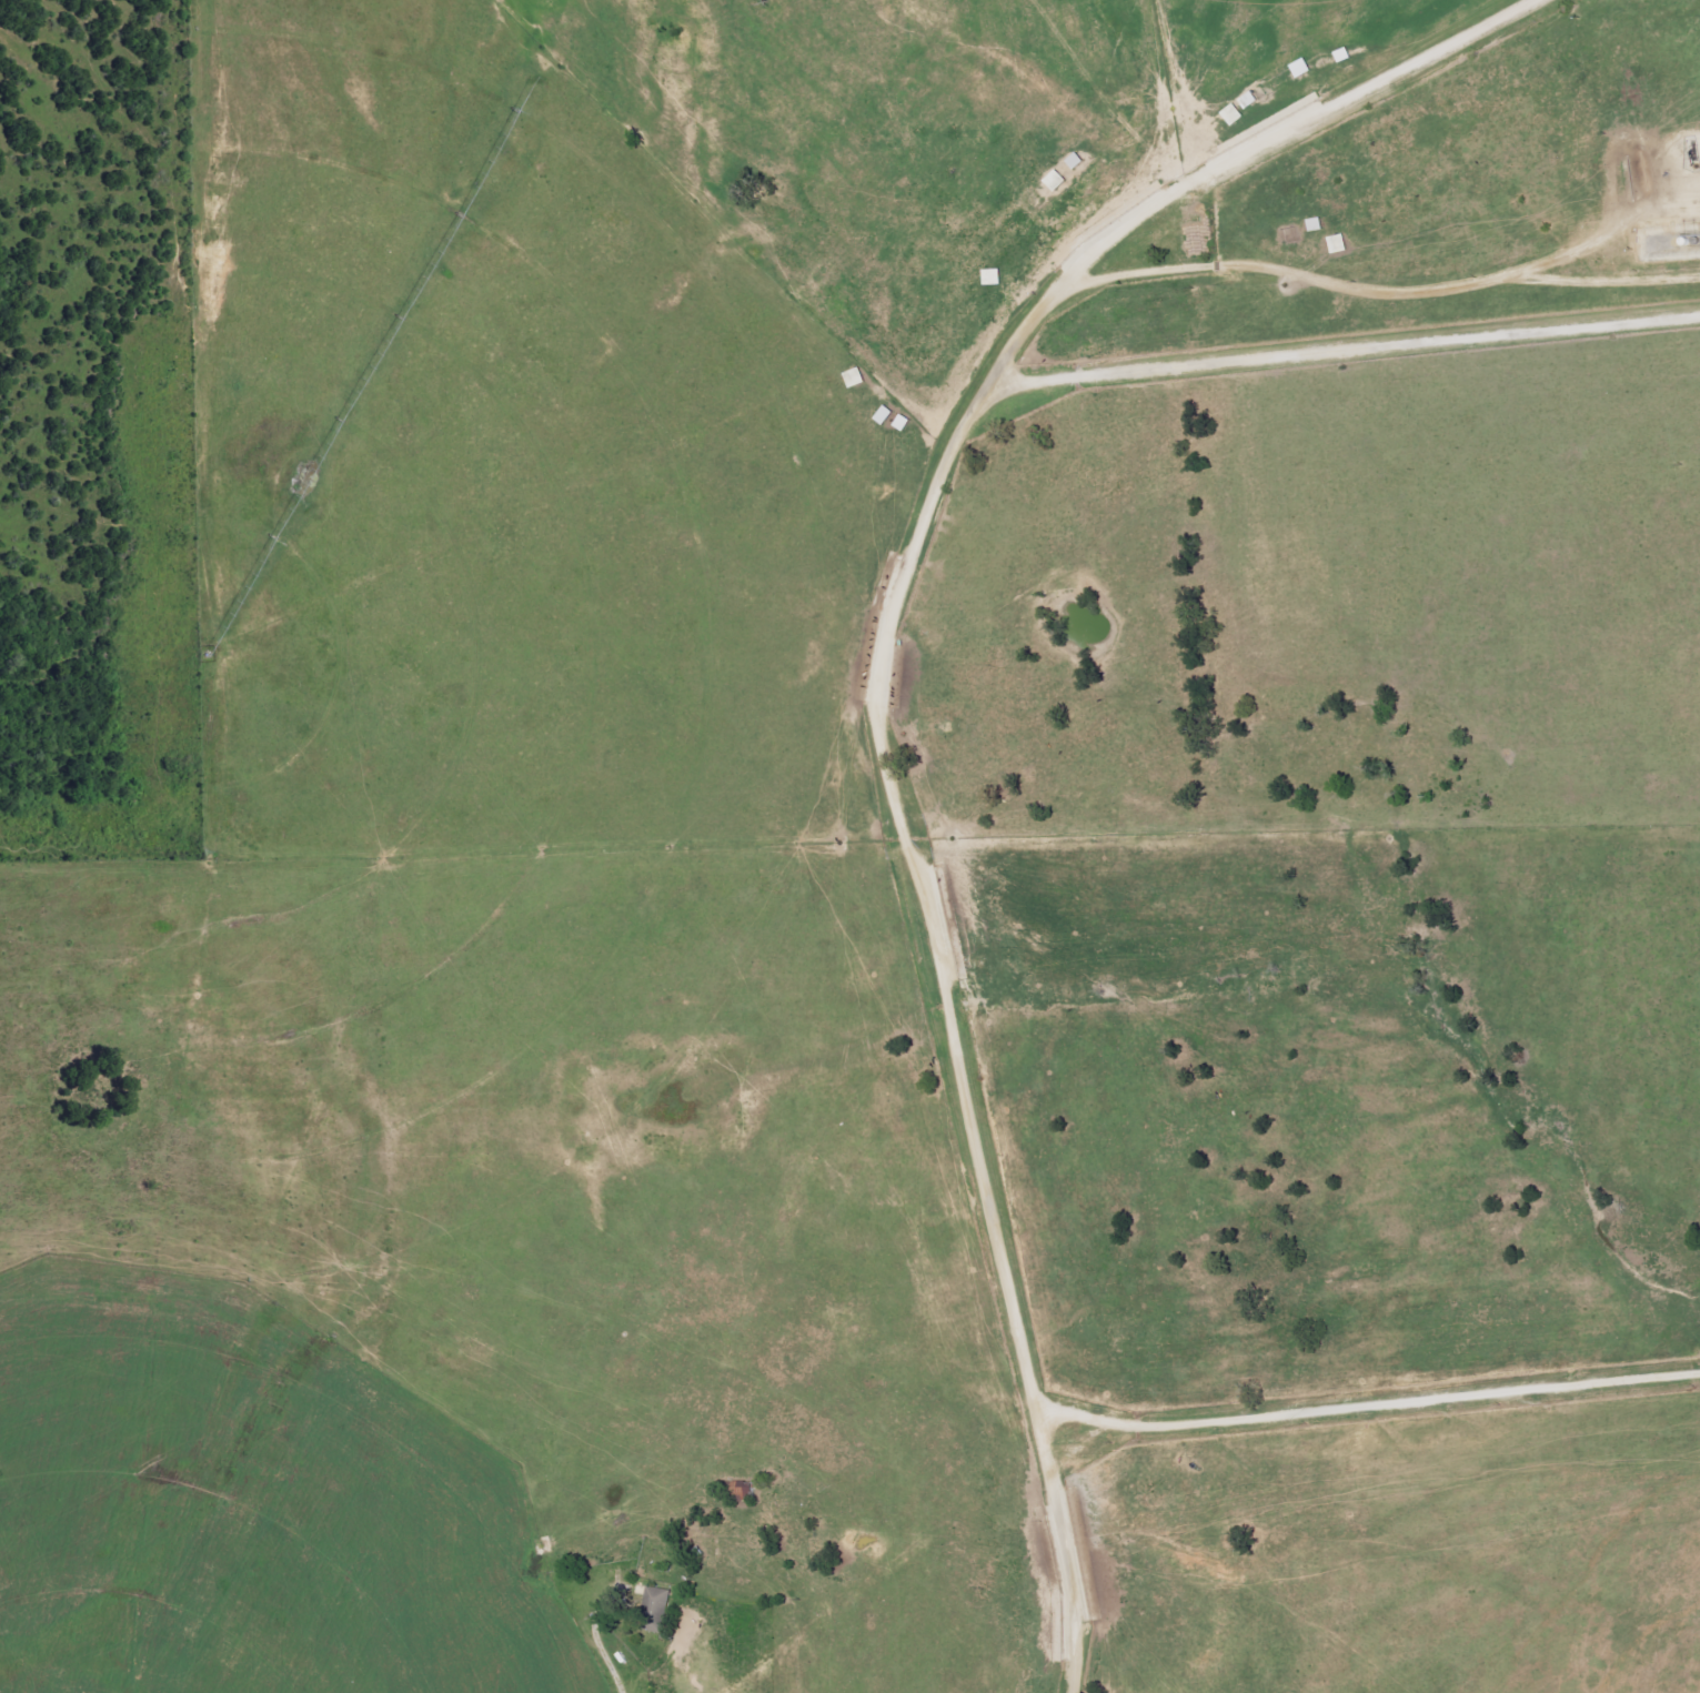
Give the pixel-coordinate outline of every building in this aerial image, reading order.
[(673,1593),(651,1587),(639,1630),(662,1636),(673,1593)]
